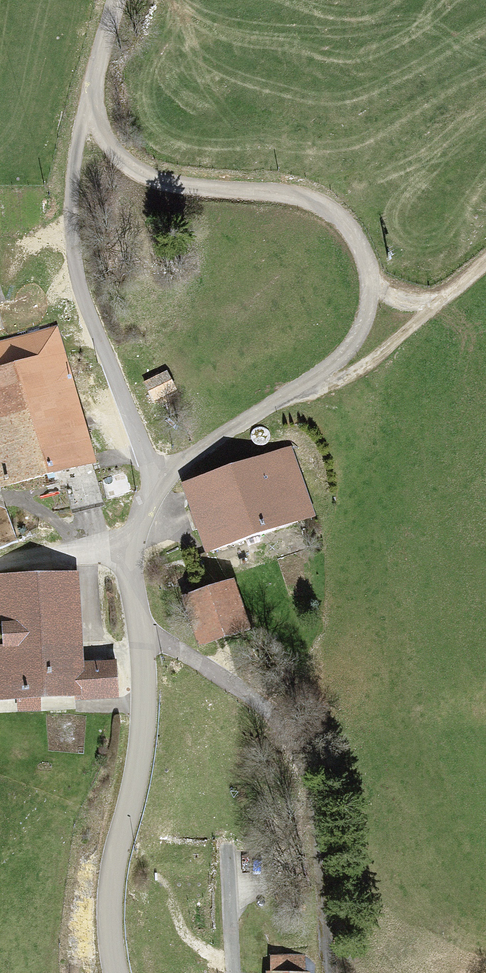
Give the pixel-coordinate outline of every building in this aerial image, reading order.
[(0,345),(0,484),(88,459),(51,330),(0,345)] [(167,370),(143,382),(153,401),(177,389),(167,370)] [(186,484),(207,547),(309,514),(288,451),(186,484)] [(74,570),(0,574),(0,587),(3,646),(0,646),(0,695),(110,689),(109,663),(80,665),(74,570)] [(231,582),(184,598),(200,642),(247,625),(231,582)]
